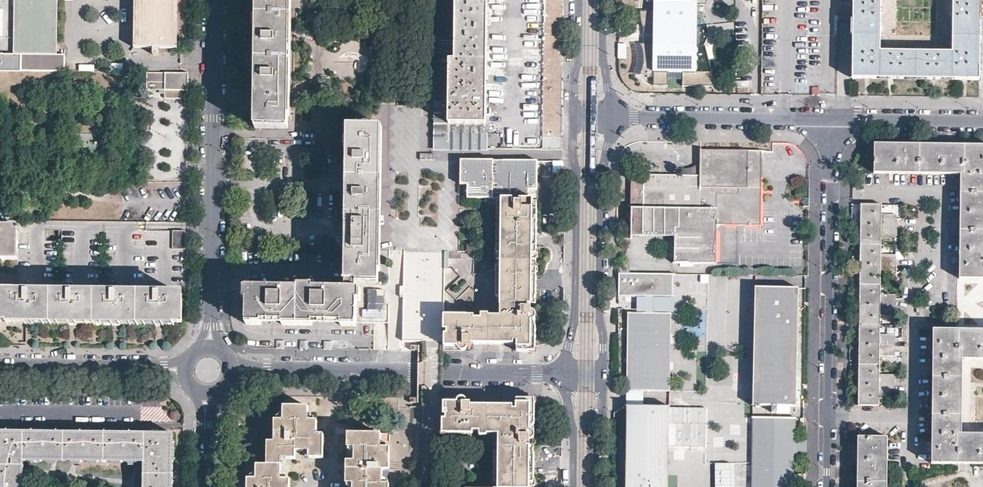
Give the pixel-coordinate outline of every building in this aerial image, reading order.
[(60,0),(14,0),(14,54),(0,54),(0,71),(70,72),(70,53),(61,53),(60,0)] [(178,0),(135,0),(134,47),(177,47),(178,0)] [(255,125),(288,126),(288,104),(288,87),(289,85),(288,83),(289,0),(257,0),(255,125)] [(484,148),(485,123),(487,0),(436,0),(436,60),(434,147),(435,148),(484,148)] [(485,123),(484,148),(542,149),(542,136),(543,0),(487,0),(485,123)] [(555,0),(543,0),(542,136),(553,136),(555,0)] [(553,136),(560,136),(562,0),(555,0),(553,136)] [(695,4),(704,4),(705,0),(647,0),(654,0),(654,10),(640,10),(640,14),(641,18),(642,22),(644,25),(657,26),(656,44),(642,44),(644,51),(644,59),(644,63),(641,75),(652,75),(652,85),(666,85),(666,72),(681,72),(680,85),(713,85),(702,46),(694,46),(695,4)] [(853,23),(852,78),(861,78),(891,78),(932,79),(964,79),(979,79),(980,24),(980,0),(953,0),(953,19),(952,52),(880,51),(881,0),(853,0),(853,23)] [(186,71),(164,73),(164,84),(164,90),(187,91),(186,71)] [(164,73),(145,73),(144,83),(144,90),(164,90),(164,84),(164,73)] [(187,91),(164,90),(163,98),(187,99),(187,91)] [(378,281),(378,250),(379,224),(379,203),(380,148),(380,126),(348,126),(345,271),(345,281),(346,281),(356,281),(378,281)] [(874,143),(873,173),(888,173),(939,173),(960,174),(960,183),(959,221),(959,265),(959,279),(982,280),(982,144),(874,143)] [(715,262),(716,224),(760,225),(760,151),(700,151),(699,175),(643,174),(643,175),(642,207),(641,208),(631,208),(631,235),(674,236),(674,262),(715,262)] [(492,199),(494,199),(502,199),(512,199),(522,199),(533,199),(533,190),(534,189),(538,189),(537,161),(492,162),(492,199)] [(492,199),(492,162),(457,163),(457,191),(465,191),(465,205),(492,204),(492,199)] [(539,273),(539,265),(538,265),(537,265),(537,258),(537,257),(539,257),(539,249),(537,249),(538,202),(533,202),(533,199),(522,199),(522,203),(520,204),(520,201),(515,201),(515,204),(512,203),(512,199),(502,199),(501,209),(497,209),(497,219),(497,253),(501,253),(501,258),(501,259),(497,259),(497,261),(501,261),(501,267),(496,266),(496,272),(537,273),(539,273)] [(894,351),(895,338),(881,338),(881,311),(895,311),(895,298),(881,297),(881,271),(896,271),(896,258),(881,258),(882,231),(896,231),(896,218),(882,218),(882,204),(861,204),(858,405),(879,405),(880,391),(894,391),(894,378),(880,378),(880,353),(880,351),(894,351)] [(3,262),(3,260),(17,260),(17,230),(0,229),(0,262),(3,262)] [(184,249),(184,231),(172,231),(172,249),(184,250),(184,249)] [(459,251),(463,251),(470,251),(471,250),(470,237),(459,237),(459,248),(459,251)] [(448,269),(448,251),(422,250),(422,287),(403,287),(403,302),(403,341),(443,342),(443,329),(443,314),(444,279),(444,269),(448,269)] [(422,287),(422,250),(404,250),(403,287),(422,287)] [(620,273),(629,272),(629,263),(619,264),(620,273)] [(536,304),(537,273),(496,272),(496,281),(496,296),(499,297),(500,297),(500,302),(500,303),(514,304),(514,323),(514,331),(518,332),(518,343),(518,350),(536,350),(536,327),(535,326),(535,322),(535,321),(536,321),(536,315),(535,312),(532,310),(531,307),(529,306),(529,304),(536,304)] [(629,272),(620,273),(618,281),(619,295),(646,296),(653,296),(673,296),(673,275),(629,272)] [(356,288),(356,281),(346,281),(346,289),(312,289),(296,288),(245,288),(245,299),(245,322),(260,322),(281,322),(311,323),(340,323),(355,323),(356,300),(359,300),(360,290),(359,289),(356,289),(356,288)] [(796,406),(798,287),(755,286),(753,405),(755,405),(752,406),(760,407),(760,405),(796,406)] [(181,322),(181,295),(180,294),(18,292),(18,291),(2,291),(1,292),(0,320),(8,320),(8,323),(173,325),(173,322),(181,322)] [(370,323),(370,301),(359,300),(356,300),(355,323),(370,323)] [(382,324),(382,301),(370,301),(370,323),(382,324)] [(500,303),(499,320),(504,320),(504,321),(503,343),(518,343),(518,332),(514,331),(514,323),(514,304),(500,303)] [(670,391),(671,313),(653,312),(646,312),(625,314),(625,391),(670,391)] [(446,342),(462,342),(463,315),(443,314),(443,329),(446,329),(446,342)] [(462,342),(462,350),(463,350),(465,348),(467,346),(468,345),(472,345),(472,343),(503,343),(504,321),(504,320),(499,320),(496,319),(495,318),(468,317),(467,315),(463,315),(462,342)] [(933,330),(932,331),(932,390),(931,425),(931,464),(965,465),(982,465),(982,435),(961,435),(962,360),(982,360),(982,331),(971,330),(934,330),(933,330)] [(443,434),(462,434),(462,398),(446,397),(445,419),(445,422),(443,422),(443,434)] [(462,398),(462,434),(467,434),(467,430),(495,430),(495,429),(500,429),(503,429),(503,406),(472,405),(472,403),(468,402),(465,399),(462,398)] [(536,479),(535,479),(535,464),(535,448),(534,447),(527,446),(527,444),(530,443),(530,440),(534,438),(535,436),(536,398),(517,398),(517,406),(517,417),(513,418),(513,428),(512,445),(499,445),(499,448),(499,453),(495,453),(494,481),(494,486),(536,486),(536,479)] [(670,405),(626,405),(625,486),(669,486),(670,405)] [(288,478),(281,478),(281,456),(295,457),(295,450),(309,450),(309,456),(323,457),(323,433),(317,432),(316,420),(309,419),(308,419),(308,406),(283,406),(283,419),(275,419),(274,441),(266,441),(266,454),(266,464),(256,464),(256,477),(248,477),(247,486),(288,486),(288,478)] [(517,406),(503,406),(503,429),(500,429),(499,445),(512,445),(513,428),(513,418),(517,417),(517,406)] [(796,417),(752,416),(752,464),(751,486),(794,486),(795,454),(795,447),(795,441),(796,417)] [(173,441),(173,434),(0,432),(0,486),(23,486),(23,460),(144,462),(143,486),(172,486),(173,441)] [(348,440),(365,440),(364,458),(367,458),(369,459),(368,475),(355,475),(355,486),(389,486),(389,459),(389,447),(381,446),(380,433),(348,433),(348,440)] [(887,437),(859,437),(858,437),(858,438),(857,486),(887,486),(887,465),(887,437)] [(348,486),(355,486),(355,475),(368,475),(369,459),(367,458),(364,458),(365,440),(348,440),(348,460),(346,460),(345,461),(345,483),(348,483),(348,486)] [(806,441),(795,441),(795,447),(795,454),(806,454),(806,441)] [(715,486),(733,486),(733,463),(715,463),(715,486)] [(746,475),(733,475),(733,486),(746,486),(746,475)]
